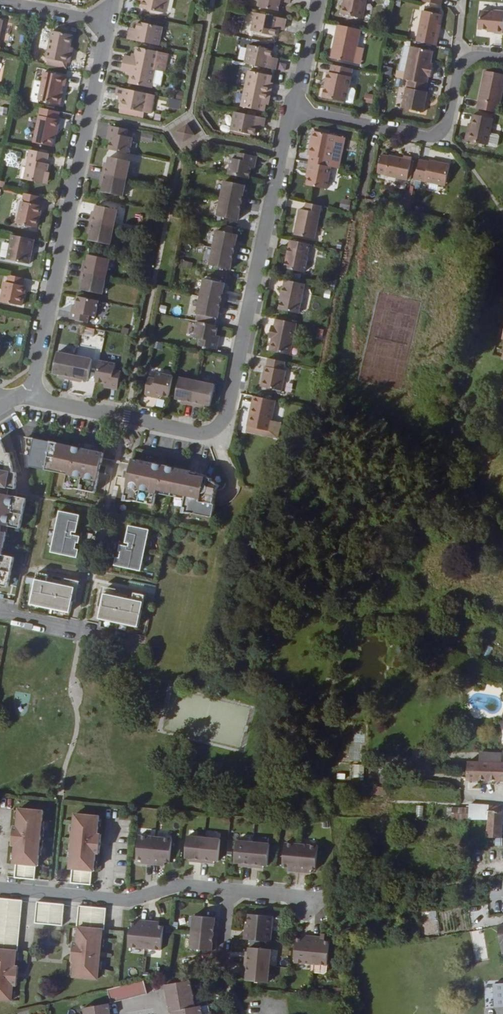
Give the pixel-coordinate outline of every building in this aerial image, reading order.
[(168,0),(144,0),(143,2),(142,2),(141,8),(165,14),(168,0)] [(291,0),(262,0),(260,9),(278,13),(279,7),(280,3),(283,4),(289,5),(291,0)] [(364,0),(345,0),(342,15),(360,19),(364,0)] [(439,39),(444,17),(426,13),(420,43),(439,47),(441,39),(439,39)] [(494,13),(494,14),(481,13),(479,31),(495,33),(494,34),(502,35),(502,14),(494,13)] [(278,31),(278,27),(285,29),(286,21),(256,14),(252,32),(276,38),(278,31)] [(158,47),(162,29),(138,24),(137,30),(137,34),(130,32),(128,40),(158,47)] [(351,63),(358,30),(335,25),(331,45),(334,46),(332,59),(351,63)] [(67,56),(69,49),(71,37),(51,33),(46,60),(47,61),(67,65),(69,65),(71,57),(67,56)] [(271,59),(273,52),(249,47),(245,65),(276,72),(277,64),(271,63),(271,59)] [(155,71),(158,53),(137,48),(136,55),(135,59),(132,58),(125,56),(123,65),(155,71)] [(432,70),(435,53),(414,49),(407,82),(411,83),(429,87),(430,79),(433,80),(435,70),(432,70)] [(65,71),(67,65),(47,61),(46,67),(65,71)] [(152,86),(155,71),(123,65),(121,72),(128,74),(128,73),(132,74),(131,78),(129,85),(151,90),(152,86)] [(345,104),(352,71),(332,67),(331,75),(328,74),(323,100),(345,104)] [(160,85),(163,73),(155,71),(152,86),(158,87),(160,85)] [(270,84),(271,77),(249,72),(245,90),(270,96),(271,88),(268,88),(269,84),(270,84)] [(502,92),(502,77),(485,73),(482,87),(484,87),(483,92),(481,91),(477,111),(498,115),(502,92)] [(59,96),(61,89),(63,89),(65,80),(43,75),(41,85),(37,102),(59,107),(61,97),(59,96)] [(37,102),(41,85),(34,83),(29,104),(36,105),(37,102)] [(426,115),(430,95),(428,94),(430,87),(429,87),(411,83),(405,110),(426,115)] [(144,114),(147,95),(117,89),(116,97),(118,98),(118,97),(122,98),(121,102),(120,109),(144,114)] [(268,104),(270,96),(245,90),(241,108),(263,113),(264,107),(265,104),(268,104)] [(373,103),(374,95),(365,95),(365,103),(373,103)] [(57,132),(59,122),(57,122),(58,114),(39,110),(32,145),(51,149),(55,132),(57,132)] [(263,128),(264,120),(234,114),(230,132),(254,137),(256,130),(257,127),(261,127),(260,128),(263,128)] [(490,134),(493,120),(473,116),(471,126),(470,132),(468,132),(466,143),(487,148),(490,134)] [(173,133),(181,144),(192,137),(184,125),(173,133)] [(128,155),(131,139),(126,138),(127,132),(109,128),(108,136),(112,137),(110,143),(108,151),(128,155)] [(338,170),(345,139),(317,134),(315,142),(312,141),(309,156),(311,157),(309,164),(331,169),(338,170)] [(499,149),(501,137),(500,136),(490,134),(487,148),(498,150),(499,149)] [(45,176),(47,167),(45,167),(47,156),(28,152),(22,182),(43,187),(45,176)] [(249,172),(251,166),(255,166),(256,160),(239,156),(237,162),(232,160),(228,177),(248,181),(249,172)] [(381,157),(377,174),(385,176),(407,181),(411,160),(403,158),(403,160),(389,157),(389,159),(381,157)] [(126,180),(129,164),(109,159),(107,164),(107,169),(103,168),(102,175),(126,180)] [(445,187),(450,166),(429,162),(429,163),(419,161),(415,181),(422,182),(445,187)] [(326,191),(331,169),(309,164),(307,172),(310,172),(309,179),(307,187),(326,191)] [(122,198),(126,180),(102,175),(100,182),(104,183),(103,187),(101,193),(122,198)] [(420,192),(422,182),(415,181),(413,190),(420,192)] [(243,193),(244,187),(224,183),(220,200),(243,205),(245,198),(242,197),(242,193),(243,193)] [(35,230),(39,208),(37,207),(39,199),(22,196),(21,204),(20,204),(15,226),(35,230)] [(238,216),(239,212),(242,212),(243,205),(220,200),(216,218),(237,222),(238,216)] [(313,241),(320,208),(306,205),(304,212),(299,210),(294,237),(313,241)] [(113,229),(117,212),(95,207),(94,213),(93,218),(90,217),(89,224),(113,229)] [(109,247),(113,229),(89,224),(87,231),(90,232),(89,235),(88,242),(109,247)] [(235,243),(236,237),(215,233),(211,250),(236,256),(237,248),(234,248),(235,243)] [(28,256),(31,242),(11,238),(6,262),(28,266),(30,256),(28,256)] [(303,276),(309,247),(292,243),(290,251),(288,251),(284,272),(303,276)] [(230,266),(231,262),(234,262),(236,256),(211,250),(208,268),(229,272),(230,266)] [(104,279),(108,262),(88,257),(86,264),(86,268),(82,267),(80,274),(104,279)] [(101,297),(104,279),(80,274),(79,281),(82,282),(81,286),(80,292),(101,297)] [(23,289),(21,289),(23,282),(8,279),(6,286),(3,285),(0,300),(0,305),(21,309),(23,297),(21,297),(23,289)] [(222,293),(223,286),(203,282),(199,299),(223,305),(224,298),(221,297),(222,293)] [(296,316),(303,286),(284,282),(277,312),(296,316)] [(217,316),(218,311),(221,312),(223,305),(199,299),(195,317),(216,321),(217,316)] [(93,324),(96,308),(76,304),(74,313),(73,319),(68,319),(67,326),(86,330),(87,323),(93,324)] [(285,358),(292,326),(275,322),(273,330),(269,329),(268,337),(272,338),(271,342),(268,354),(285,358)] [(213,343),(215,333),(195,329),(191,345),(198,347),(196,354),(214,357),(216,350),(212,349),(213,343)] [(78,358),(94,357),(93,346),(77,347),(78,358)] [(66,386),(71,363),(54,359),(50,380),(56,381),(60,382),(59,384),(66,386)] [(279,393),(283,373),(281,373),(283,365),(266,361),(265,369),(264,376),(262,375),(259,389),(279,393)] [(84,387),(89,366),(71,363),(66,386),(73,387),(74,385),(78,386),(84,387)] [(114,394),(119,374),(112,373),(113,368),(97,364),(92,386),(102,388),(102,387),(108,388),(107,392),(114,394)] [(166,401),(170,380),(154,377),(153,382),(147,381),(142,400),(150,401),(150,398),(156,398),(156,399),(166,401)] [(189,412),(194,388),(177,385),(173,406),(179,407),(183,408),(182,410),(189,412)] [(207,413),(212,392),(194,388),(189,412),(196,413),(197,411),(201,412),(207,413)] [(267,424),(271,404),(252,400),(248,415),(246,414),(243,429),(265,433),(267,424)] [(273,441),(277,426),(267,424),(265,433),(243,429),(242,434),(273,441)] [(99,467),(101,455),(63,447),(41,442),(24,439),(26,469),(63,477),(61,488),(93,495),(97,475),(99,467)] [(24,500),(2,494),(2,491),(3,488),(13,490),(14,487),(13,475),(11,474),(10,466),(7,455),(5,455),(4,453),(1,447),(0,445),(0,526),(5,527),(17,529),(24,500)] [(213,487),(209,484),(210,481),(204,477),(199,476),(192,474),(187,473),(179,471),(148,465),(140,463),(130,461),(127,473),(125,481),(121,501),(151,507),(153,499),(181,505),(179,512),(210,519),(211,511),(209,510),(212,496),(216,492),(213,487)] [(104,477),(105,468),(99,467),(97,475),(104,477)] [(72,550),(73,544),(75,545),(76,538),(72,537),(64,536),(65,532),(73,533),(76,517),(56,513),(47,554),(73,559),(75,551),(72,550)] [(136,573),(145,531),(125,527),(121,543),(130,546),(129,549),(121,547),(116,546),(115,553),(116,554),(115,559),(112,559),(110,567),(136,573)] [(5,587),(12,557),(0,555),(0,586),(5,587)] [(66,613),(71,587),(66,585),(64,589),(58,588),(59,585),(43,582),(44,578),(45,575),(34,572),(27,604),(66,613)] [(71,587),(73,581),(58,578),(57,581),(44,578),(43,582),(59,585),(58,588),(64,589),(66,585),(71,587)] [(129,596),(116,593),(116,590),(102,587),(100,595),(106,596),(106,598),(111,600),(112,597),(129,600),(129,596)] [(134,627),(140,596),(130,594),(129,596),(129,600),(112,597),(111,600),(106,598),(106,596),(100,595),(95,619),(134,627)] [(500,783),(502,766),(461,764),(460,781),(500,783)] [(354,765),(353,779),(364,780),(365,765),(354,765)] [(496,841),(498,809),(464,808),(464,825),(481,825),(481,841),(496,841)] [(35,868),(40,813),(16,810),(14,828),(10,828),(9,847),(12,847),(10,866),(12,866),(11,880),(32,882),(33,868),(35,868)] [(96,856),(98,836),(95,836),(97,818),(72,816),(67,871),(69,871),(68,885),(87,887),(89,874),(91,874),(93,856),(96,856)] [(149,867),(152,839),(135,838),(133,862),(138,862),(143,863),(142,866),(149,867)] [(166,865),(168,841),(152,839),(149,867),(156,868),(157,864),(161,865),(166,865)] [(198,866),(200,841),(184,839),(182,861),(186,861),(191,862),(191,865),(198,866)] [(216,864),(218,843),(200,841),(198,866),(205,867),(206,863),(210,864),(216,864)] [(248,870),(251,845),(234,844),(232,865),(236,866),(241,866),(241,870),(248,870)] [(265,868),(267,847),(251,845),(248,870),(255,871),(255,868),(261,868),(265,868)] [(296,875),(299,848),(283,846),(281,870),(285,871),(289,871),(289,874),(296,875)] [(312,873),(315,849),(299,848),(296,875),(303,876),(304,872),(307,873),(312,873)] [(18,902),(6,901),(0,901),(0,952),(12,954),(13,954),(18,902)] [(58,928),(60,907),(32,904),(30,925),(58,928)] [(100,932),(102,911),(89,909),(74,908),(72,929),(73,930),(99,932),(100,932)] [(271,942),(274,916),(263,915),(263,912),(257,911),(257,915),(250,914),(249,924),(248,931),(245,931),(244,940),(271,942)] [(218,935),(218,927),(215,927),(215,922),(216,918),(195,916),(193,933),(218,935)] [(145,950),(148,921),(141,921),(141,924),(136,924),(131,923),(129,948),(145,950)] [(162,951),(164,926),(159,926),(155,925),(155,922),(148,921),(145,950),(162,951)] [(94,983),(99,932),(73,930),(72,945),(68,945),(66,964),(70,965),(68,981),(94,983)] [(213,946),(213,941),(217,942),(218,935),(193,933),(191,949),(212,951),(213,946)] [(311,964),(314,937),(306,936),(306,939),(302,939),(296,938),(294,962),(311,964)] [(328,966),(330,941),(325,941),(321,941),(321,937),(314,937),(311,964),(328,966)] [(269,966),(271,950),(249,948),(249,951),(248,956),(245,956),(244,964),(269,966)] [(14,969),(10,969),(12,954),(0,952),(0,1004),(7,1004),(8,988),(12,989),(14,969)] [(268,983),(269,966),(244,964),(243,971),(247,971),(246,976),(246,981),(268,983)] [(146,995),(142,981),(109,990),(113,1004),(146,995)] [(192,995),(190,982),(164,987),(166,995),(169,994),(170,999),(192,995)] [(494,987),(495,1003),(502,1002),(502,986),(494,987)] [(195,1008),(192,995),(170,999),(171,1005),(168,1006),(169,1013),(172,1012),(195,1008)] [(105,1013),(109,1013),(108,1005),(85,1009),(86,1013),(105,1013)]
